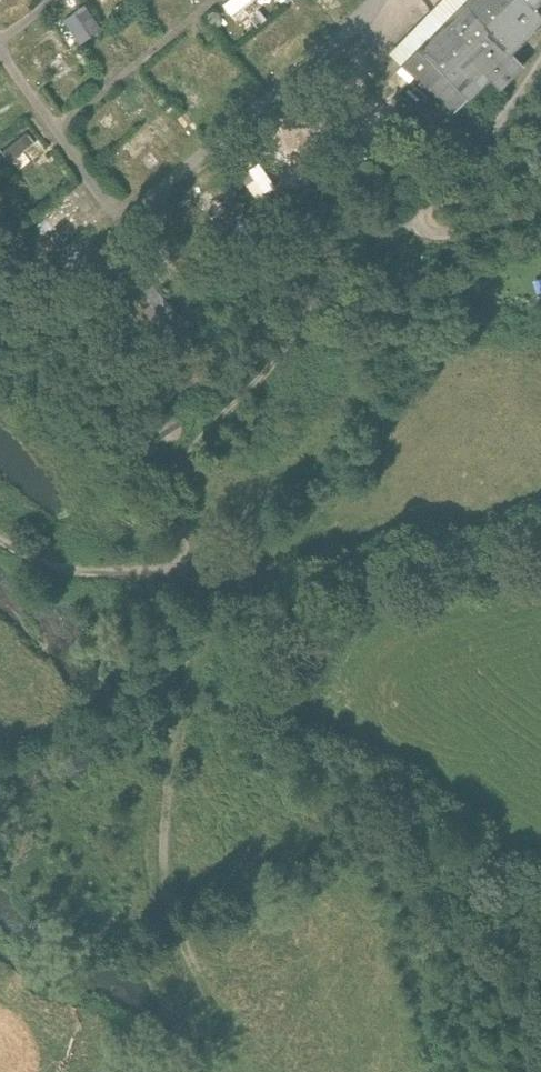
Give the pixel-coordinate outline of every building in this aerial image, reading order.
[(68,12),(85,37),(107,22),(92,0),(86,0),(68,12)] [(272,0),(228,0),(243,21),(272,0)] [(406,63),(456,112),(490,78),(501,88),(525,64),(514,53),(540,25),(540,12),(536,7),(540,2),(540,0),(442,0),(431,11),(444,24),(406,63)] [(377,71),(358,48),(326,75),(345,97),(377,71)] [(9,92),(0,72),(0,96),(9,92)] [(393,110),(379,92),(349,116),(363,133),(393,110)] [(6,140),(22,165),(48,147),(32,123),(6,140)] [(265,142),(292,181),(316,165),(289,126),(265,142)] [(34,215),(47,235),(86,210),(73,191),(34,215)] [(81,246),(100,238),(95,227),(76,235),(81,246)] [(157,271),(145,281),(171,311),(183,301),(157,271)]
